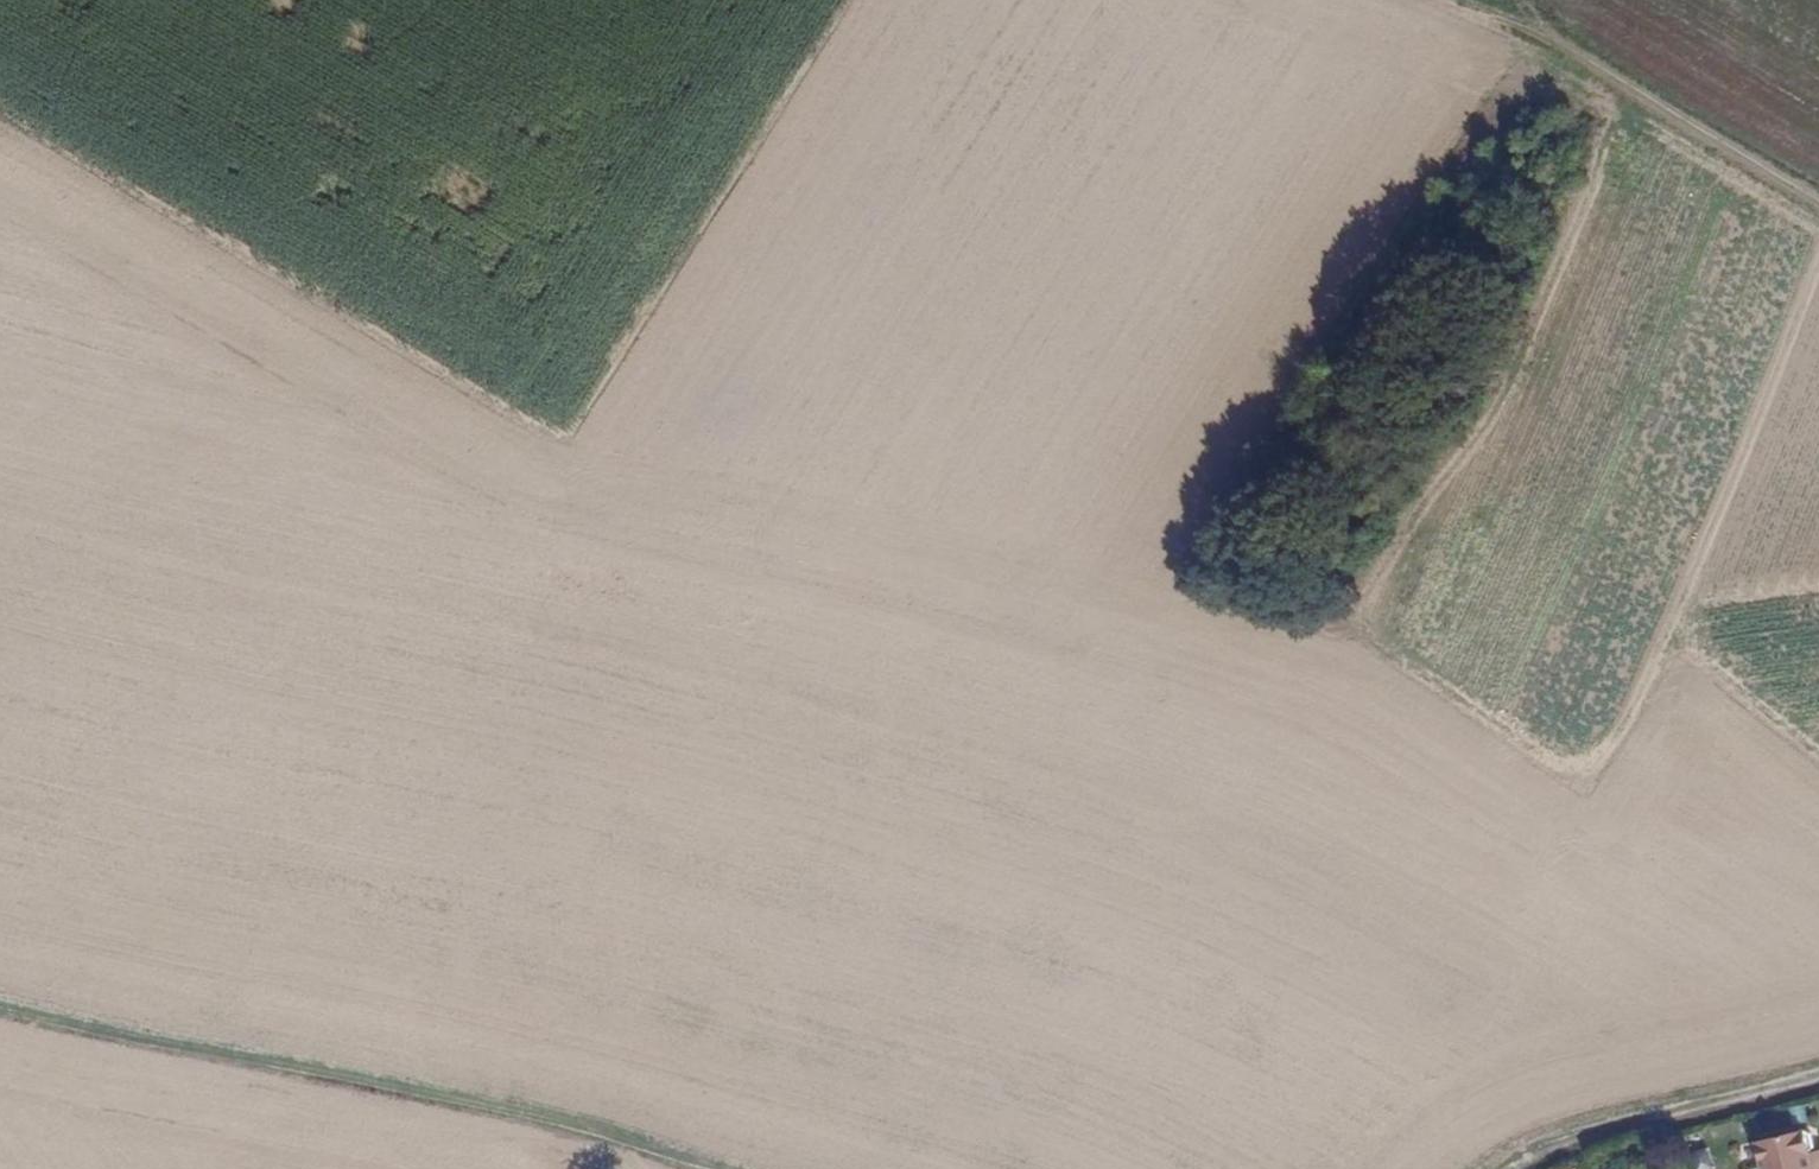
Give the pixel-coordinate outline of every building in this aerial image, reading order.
[(1764,1165),(1751,1168),(1818,1168),(1818,1161),(1813,1162),(1810,1143),(1813,1138),(1812,1130),(1802,1126),(1758,1139),(1764,1165)]
